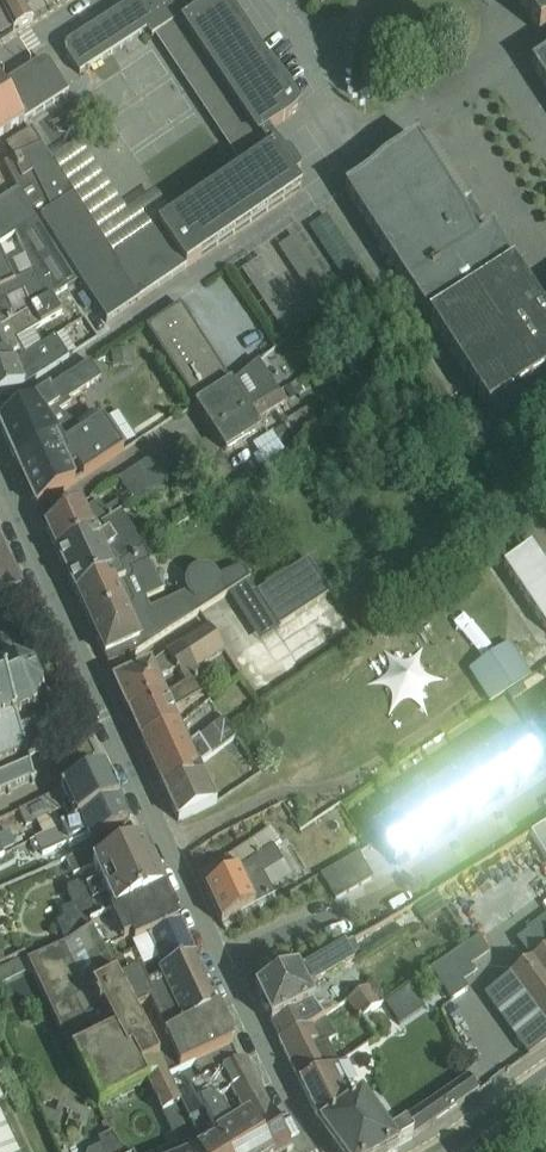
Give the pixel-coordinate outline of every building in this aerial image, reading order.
[(13,29),(14,32),(33,22),(29,14),(30,13),(30,12),(24,0),(0,0),(0,4),(13,29)] [(62,41),(83,75),(154,31),(180,15),(170,0),(127,0),(62,41)] [(230,0),(202,0),(180,15),(154,31),(238,161),(272,138),(272,128),(301,107),(230,0)] [(318,10),(335,0),(312,0),(318,10)] [(489,10),(507,0),(481,0),(489,10)] [(537,37),(545,31),(545,0),(508,0),(537,37)] [(13,29),(0,4),(0,35),(13,29)] [(25,116),(67,89),(45,54),(2,79),(25,116)] [(530,72),(545,95),(545,62),(530,72)] [(0,93),(0,157),(33,137),(4,90),(0,93)] [(44,124),(61,143),(79,127),(63,108),(44,124)] [(279,147),(272,138),(238,161),(157,217),(112,251),(71,190),(50,206),(39,214),(108,321),(304,185),(293,168),(301,164),(287,142),(279,147)] [(344,191),(484,402),(496,420),(545,388),(545,286),(532,295),(486,224),(471,201),(458,209),(417,144),(344,191)] [(41,219),(16,235),(26,256),(35,274),(47,301),(53,298),(79,283),(41,219)] [(278,243),(314,303),(338,289),(301,229),(278,243)] [(15,283),(0,249),(0,290),(15,283)] [(26,256),(13,262),(21,280),(35,274),(26,256)] [(47,301),(35,274),(21,280),(15,283),(0,290),(0,326),(47,301)] [(0,326),(0,371),(15,364),(42,347),(33,332),(62,315),(53,298),(47,301),(0,326)] [(181,305),(147,328),(195,408),(205,402),(232,385),(181,305)] [(0,371),(0,399),(25,387),(70,358),(57,339),(56,338),(42,347),(15,364),(0,371)] [(130,350),(111,353),(114,369),(133,367),(130,350)] [(205,402),(195,408),(213,436),(280,393),(259,362),(232,385),(205,402)] [(0,423),(0,430),(16,464),(79,428),(56,411),(102,380),(90,363),(0,423)] [(280,393),(213,436),(226,456),(263,433),(256,424),(288,402),(281,392),(280,393)] [(308,408),(283,425),(292,439),(317,422),(308,408)] [(79,428),(16,464),(37,509),(76,483),(72,472),(77,468),(84,478),(124,452),(122,449),(128,445),(110,419),(104,423),(103,421),(85,432),(79,428)] [(275,428),(250,441),(263,465),(288,451),(275,428)] [(149,461),(140,467),(146,477),(147,497),(167,497),(167,461),(149,461)] [(81,505),(45,528),(57,554),(122,513),(136,505),(147,497),(146,477),(140,467),(119,481),(127,495),(106,512),(99,502),(85,512),(81,505)] [(122,513),(57,554),(76,596),(145,548),(122,513)] [(10,564),(0,544),(0,569),(10,564)] [(145,548),(76,596),(90,627),(96,624),(102,638),(97,641),(99,646),(108,667),(125,659),(124,658),(129,655),(131,659),(200,614),(228,595),(249,582),(251,581),(243,569),(220,579),(218,576),(214,573),(210,570),(205,569),(200,569),(195,571),(191,573),(188,577),(186,580),(185,584),(185,588),(186,593),(187,595),(150,612),(144,601),(164,593),(145,548)] [(503,568),(545,631),(545,573),(530,550),(503,568)] [(309,560),(257,594),(280,628),(332,594),(309,560)] [(23,593),(10,564),(0,569),(0,603),(23,593)] [(249,582),(228,595),(236,607),(260,643),(281,629),(280,628),(257,594),(249,582)] [(96,624),(90,627),(97,641),(102,638),(96,624)] [(208,626),(181,645),(198,670),(225,653),(208,626)] [(510,643),(469,671),(490,703),(532,675),(522,662),(510,643)] [(137,672),(115,684),(124,704),(128,713),(165,696),(158,679),(177,671),(185,684),(194,678),(201,674),(198,670),(181,645),(175,649),(152,665),(137,672)] [(522,662),(532,675),(545,666),(545,647),(545,646),(522,662)] [(7,792),(9,795),(11,794),(10,791),(31,781),(32,785),(35,783),(34,780),(37,779),(35,776),(32,777),(27,765),(29,764),(27,758),(43,751),(45,754),(48,751),(46,749),(49,740),(52,740),(52,736),(49,736),(45,727),(47,724),(44,722),(42,724),(35,722),(41,706),(47,706),(46,701),(40,701),(34,687),(38,682),(35,679),(31,683),(15,677),(18,670),(21,670),(21,666),(18,666),(14,657),(16,655),(13,652),(11,654),(2,650),(2,647),(0,647),(0,796),(7,792)] [(165,696),(128,713),(142,743),(180,726),(172,710),(203,693),(194,678),(185,684),(165,696)] [(527,726),(530,730),(545,753),(545,727),(545,726),(540,718),(527,726)] [(180,726),(142,743),(160,782),(160,784),(164,792),(187,782),(203,775),(199,768),(201,766),(237,739),(230,728),(224,720),(190,747),(180,726)] [(379,831),(403,866),(545,770),(545,763),(526,733),(379,831)] [(105,771),(19,812),(26,827),(37,823),(44,838),(62,829),(56,814),(64,809),(71,825),(119,802),(105,771)] [(187,782),(164,792),(179,823),(217,805),(203,775),(187,782)] [(44,838),(30,844),(36,857),(41,854),(43,857),(67,846),(71,854),(131,826),(119,802),(71,825),(62,829),(44,838)] [(531,835),(545,856),(545,826),(531,835)] [(193,854),(189,856),(206,891),(280,843),(271,829),(227,858),(210,867),(201,850),(193,854)] [(66,922),(59,925),(68,944),(93,932),(90,925),(162,893),(164,893),(142,844),(139,845),(132,830),(67,860),(74,876),(93,867),(99,881),(83,889),(78,886),(68,890),(68,897),(73,908),(62,913),(66,922)] [(5,856),(3,853),(17,847),(10,832),(0,836),(0,859),(5,856)] [(280,843),(206,891),(222,926),(225,931),(235,926),(277,902),(274,897),(276,897),(272,890),(263,875),(284,863),(277,851),(283,848),(280,843)] [(332,870),(321,876),(322,878),(334,899),(334,900),(335,902),(348,894),(360,887),(374,879),(358,855),(344,863),(332,870)] [(284,863),(263,875),(272,890),(293,878),(284,863)] [(485,912),(497,922),(507,910),(483,889),(477,896),(490,907),(485,912)] [(162,893),(90,925),(93,932),(103,951),(113,948),(131,941),(133,947),(153,937),(177,926),(173,916),(162,893)] [(113,948),(103,951),(118,980),(141,971),(153,967),(160,964),(164,974),(196,960),(187,941),(180,925),(177,926),(153,937),(133,947),(135,953),(119,960),(113,948)] [(68,944),(28,962),(100,1111),(106,1108),(147,1086),(162,1117),(164,1116),(182,1107),(178,1100),(167,1078),(186,1070),(196,1066),(203,1081),(238,1063),(233,1051),(232,1050),(227,1039),(215,1013),(166,1038),(151,1046),(134,1012),(118,980),(103,951),(93,932),(68,944)] [(479,938),(431,971),(453,1001),(470,990),(464,983),(475,975),(471,968),(490,954),(479,938)] [(484,993),(528,1054),(545,1041),(545,948),(484,993)] [(141,971),(118,980),(134,1012),(150,1004),(166,1038),(215,1013),(219,1011),(218,1009),(196,960),(164,974),(158,977),(160,982),(149,988),(141,971)] [(0,971),(0,988),(12,982),(6,968),(0,971)] [(370,988),(347,1003),(359,1020),(381,1006),(370,988)] [(272,1022),(300,1079),(322,1068),(294,1011),(272,1022)] [(300,1079),(322,1122),(351,1105),(331,1064),(322,1068),(300,1079)] [(468,1079),(404,1124),(412,1135),(476,1090),(468,1079)] [(322,1122),(343,1151),(381,1151),(412,1135),(404,1124),(391,1130),(365,1096),(351,1105),(322,1122)] [(0,1112),(0,1151),(22,1151),(0,1112)] [(195,1149),(197,1151),(271,1151),(248,1113),(215,1132),(218,1137),(195,1149)]
